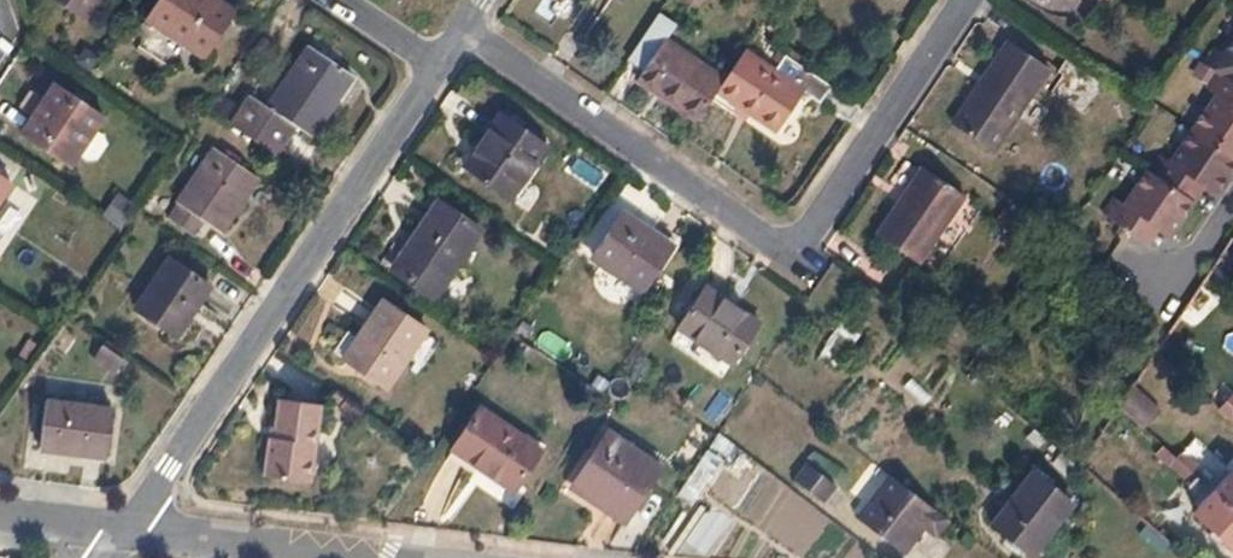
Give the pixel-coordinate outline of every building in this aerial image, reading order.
[(98,0),(47,0),(81,24),(98,0)] [(225,21),(196,2),(197,0),(156,0),(141,22),(197,61),(225,21)] [(691,122),(712,91),(719,81),(660,41),(670,26),(654,14),(623,60),(640,71),(633,82),(691,122)] [(1219,55),(1210,49),(1199,66),(1212,74),(1232,88),(1232,35),(1219,55)] [(988,155),(1044,72),(1003,44),(963,104),(966,106),(949,130),(988,155)] [(228,128),(270,157),(289,129),(305,140),(347,80),(304,50),(263,111),(246,99),(228,128)] [(798,93),(767,73),(737,53),(719,81),(712,91),(771,131),(798,93)] [(767,73),(798,93),(814,104),(825,88),(778,56),(767,73)] [(1104,82),(1066,57),(1056,73),(1063,77),(1050,94),(1082,115),(1104,82)] [(1232,160),(1232,88),(1212,74),(1201,91),(1210,97),(1188,130),(1232,160)] [(99,120),(52,87),(16,137),(66,170),(99,120)] [(545,148),(497,115),(475,147),(480,150),(464,173),(507,204),(545,148)] [(1177,196),(1187,181),(1200,190),(1213,198),(1232,169),(1232,160),(1188,130),(1165,165),(1155,159),(1145,175),(1177,196)] [(252,182),(212,153),(165,221),(190,240),(200,225),(215,236),(252,182)] [(960,198),(919,169),(901,196),(905,199),(876,239),(915,265),(960,198)] [(1122,233),(1132,239),(1143,224),(1155,232),(1167,240),(1191,205),(1177,196),(1145,175),(1142,173),(1119,207),(1110,201),(1099,217),(1122,233)] [(1177,196),(1191,205),(1200,190),(1187,181),(1177,196)] [(112,193),(100,213),(118,224),(130,203),(112,193)] [(413,251),(395,276),(430,300),(475,233),(434,205),(407,246),(413,251)] [(640,290),(670,246),(648,230),(642,239),(635,233),(636,230),(617,217),(591,257),(640,290)] [(1132,239),(1145,247),(1155,232),(1143,224),(1132,239)] [(389,272),(395,276),(413,251),(407,246),(389,272)] [(1210,267),(1232,288),(1232,277),(1215,260),(1210,267)] [(172,341),(205,291),(166,264),(131,313),(172,341)] [(736,315),(700,291),(675,328),(729,365),(756,325),(738,311),(736,315)] [(383,390),(422,334),(378,303),(340,360),(383,390)] [(833,372),(853,341),(834,329),(814,359),(833,372)] [(117,362),(95,346),(85,361),(107,376),(117,362)] [(1128,389),(1115,408),(1139,431),(1155,413),(1128,389)] [(1231,426),(1232,424),(1232,400),(1230,397),(1217,413),(1231,426)] [(307,484),(318,408),(274,402),(268,441),(264,440),(260,478),(307,484)] [(101,463),(107,415),(42,408),(36,454),(101,463)] [(511,493),(539,453),(477,411),(447,455),(463,466),(466,463),(511,493)] [(608,505),(605,510),(622,521),(655,473),(602,437),(573,482),(608,505)] [(1171,461),(1158,448),(1150,456),(1165,470),(1167,468),(1182,482),(1188,476),(1171,461)] [(1171,461),(1188,476),(1194,470),(1177,454),(1171,461)] [(697,455),(674,490),(690,502),(714,466),(697,455)] [(717,504),(757,529),(785,484),(745,459),(717,504)] [(832,484),(804,464),(790,481),(817,502),(832,484)] [(945,522),(895,483),(884,475),(850,517),(901,555),(917,534),(911,529),(916,523),(921,528),(933,537),(945,522)] [(1068,506),(1028,475),(989,526),(1004,538),(999,543),(1012,554),(1017,549),(1029,557),(1068,506)] [(1203,489),(1210,496),(1223,482),(1216,475),(1203,489)] [(1232,517),(1232,479),(1229,475),(1223,482),(1210,496),(1232,517)] [(1210,496),(1203,489),(1193,480),(1185,489),(1196,499),(1192,504),(1197,508),(1190,516),(1232,556),(1232,517),(1210,496)] [(570,487),(605,510),(608,505),(573,482),(570,487)] [(791,488),(759,524),(789,550),(821,514),(791,488)] [(682,545),(702,557),(725,520),(705,508),(682,545)] [(911,529),(917,534),(921,528),(916,523),(911,529)] [(1140,540),(1163,549),(1169,534),(1146,524),(1140,540)]
